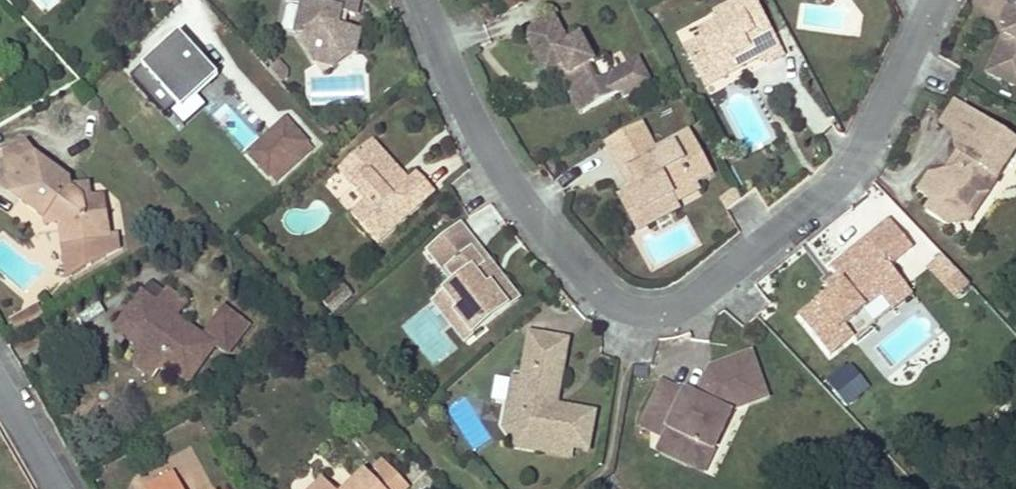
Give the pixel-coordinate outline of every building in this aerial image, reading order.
[(302,1),(295,31),(339,40),(348,35),(346,27),(336,25),(340,10),(349,11),(355,13),(358,0),(298,0),(302,1)] [(717,15),(720,21),(701,32),(703,37),(686,46),(699,72),(717,63),(723,75),(745,63),(742,58),(751,53),(759,56),(772,60),(777,57),(785,53),(756,0),(744,0),(717,15)] [(1000,19),(1010,24),(1015,26),(1015,0),(1009,0),(1000,19)] [(340,10),(336,25),(346,27),(349,11),(340,10)] [(553,18),(524,33),(545,71),(554,67),(562,63),(585,107),(617,89),(610,75),(597,81),(586,63),(592,61),(579,38),(567,45),(553,18)] [(1014,37),(1015,32),(1015,26),(1010,24),(1006,33),(1014,37)] [(355,49),(359,30),(346,27),(348,35),(339,40),(295,31),(314,59),(331,63),(355,49)] [(1014,37),(1006,33),(988,71),(1015,84),(1015,32),(1014,37)] [(216,72),(182,35),(133,79),(167,117),(216,72)] [(742,58),(745,63),(759,56),(751,53),(742,58)] [(268,66),(281,81),(287,75),(287,66),(279,56),(268,66)] [(562,63),(554,67),(577,111),(585,107),(562,63)] [(717,63),(699,72),(706,84),(723,75),(717,63)] [(955,101),(941,122),(957,133),(971,113),(955,101)] [(971,113),(957,133),(953,139),(956,150),(957,150),(961,153),(956,161),(957,168),(950,170),(943,171),(929,174),(920,188),(933,198),(925,209),(948,224),(957,222),(976,193),(988,191),(1015,150),(1015,143),(971,113)] [(272,175),(309,141),(288,119),(251,153),(272,175)] [(641,125),(606,143),(611,151),(619,168),(626,164),(637,185),(630,189),(626,191),(638,212),(671,195),(674,200),(696,188),(693,182),(709,174),(686,132),(654,149),(641,125)] [(395,166),(372,139),(345,164),(359,180),(352,187),(363,200),(355,207),(350,212),(378,243),(434,192),(414,172),(407,178),(401,184),(389,171),(395,166)] [(957,150),(943,171),(950,170),(957,168),(956,161),(961,153),(957,150)] [(101,195),(92,197),(83,199),(69,189),(68,180),(33,154),(28,155),(6,183),(21,194),(18,198),(44,217),(47,212),(57,220),(61,242),(89,239),(105,219),(101,195)] [(28,155),(3,158),(6,183),(28,155)] [(359,180),(345,164),(338,170),(352,187),(359,180)] [(626,164),(619,168),(630,189),(637,185),(626,164)] [(389,171),(401,184),(407,178),(395,166),(389,171)] [(324,183),(337,198),(351,188),(338,172),(324,183)] [(92,197),(101,195),(90,184),(69,189),(83,199),(92,197)] [(636,229),(678,208),(674,200),(671,195),(638,212),(626,191),(618,195),(636,229)] [(957,222),(969,220),(988,191),(976,193),(957,222)] [(47,212),(44,217),(45,223),(57,220),(47,212)] [(105,219),(89,239),(107,236),(105,219)] [(459,228),(428,252),(454,283),(445,291),(460,310),(456,313),(472,334),(516,298),(501,279),(496,284),(469,251),(474,247),(459,228)] [(107,236),(61,242),(65,273),(116,248),(115,236),(107,236)] [(870,236),(833,266),(840,274),(846,282),(836,290),(823,301),(821,298),(801,314),(832,352),(856,333),(847,322),(884,292),(903,276),(870,236)] [(474,247),(469,251),(496,284),(501,279),(474,247)] [(931,262),(948,280),(960,270),(943,251),(931,262)] [(846,282),(840,274),(830,282),(836,290),(846,282)] [(896,306),(915,291),(903,276),(884,292),(896,306)] [(185,302),(175,294),(164,287),(150,306),(136,296),(119,320),(133,330),(127,338),(140,347),(134,354),(148,363),(159,361),(187,382),(216,342),(230,352),(250,324),(225,307),(205,335),(176,314),(185,302)] [(433,301),(465,340),(472,334),(456,313),(460,310),(445,291),(433,301)] [(11,319),(16,329),(42,313),(37,304),(11,319)] [(133,330),(119,320),(113,328),(127,338),(133,330)] [(521,378),(513,377),(503,426),(517,446),(519,437),(539,441),(537,449),(571,456),(572,447),(588,450),(595,411),(556,404),(551,397),(553,389),(559,390),(568,339),(530,332),(521,378)] [(148,363),(134,354),(131,359),(151,375),(159,361),(148,363)] [(665,384),(644,427),(666,439),(660,451),(686,464),(695,447),(701,444),(715,451),(735,410),(768,396),(750,354),(719,368),(722,375),(712,396),(697,400),(665,384)] [(822,379),(842,406),(870,387),(850,359),(822,379)] [(712,396),(722,375),(719,368),(712,371),(697,400),(712,396)] [(553,389),(551,397),(556,404),(559,390),(553,389)] [(519,437),(517,446),(537,449),(539,441),(519,437)] [(715,451),(701,444),(695,447),(686,464),(704,473),(715,451)] [(373,479),(349,452),(320,477),(309,465),(283,488),(405,488),(406,488),(387,467),(373,479)] [(142,487),(143,488),(178,488),(182,487),(174,471),(142,487)]
